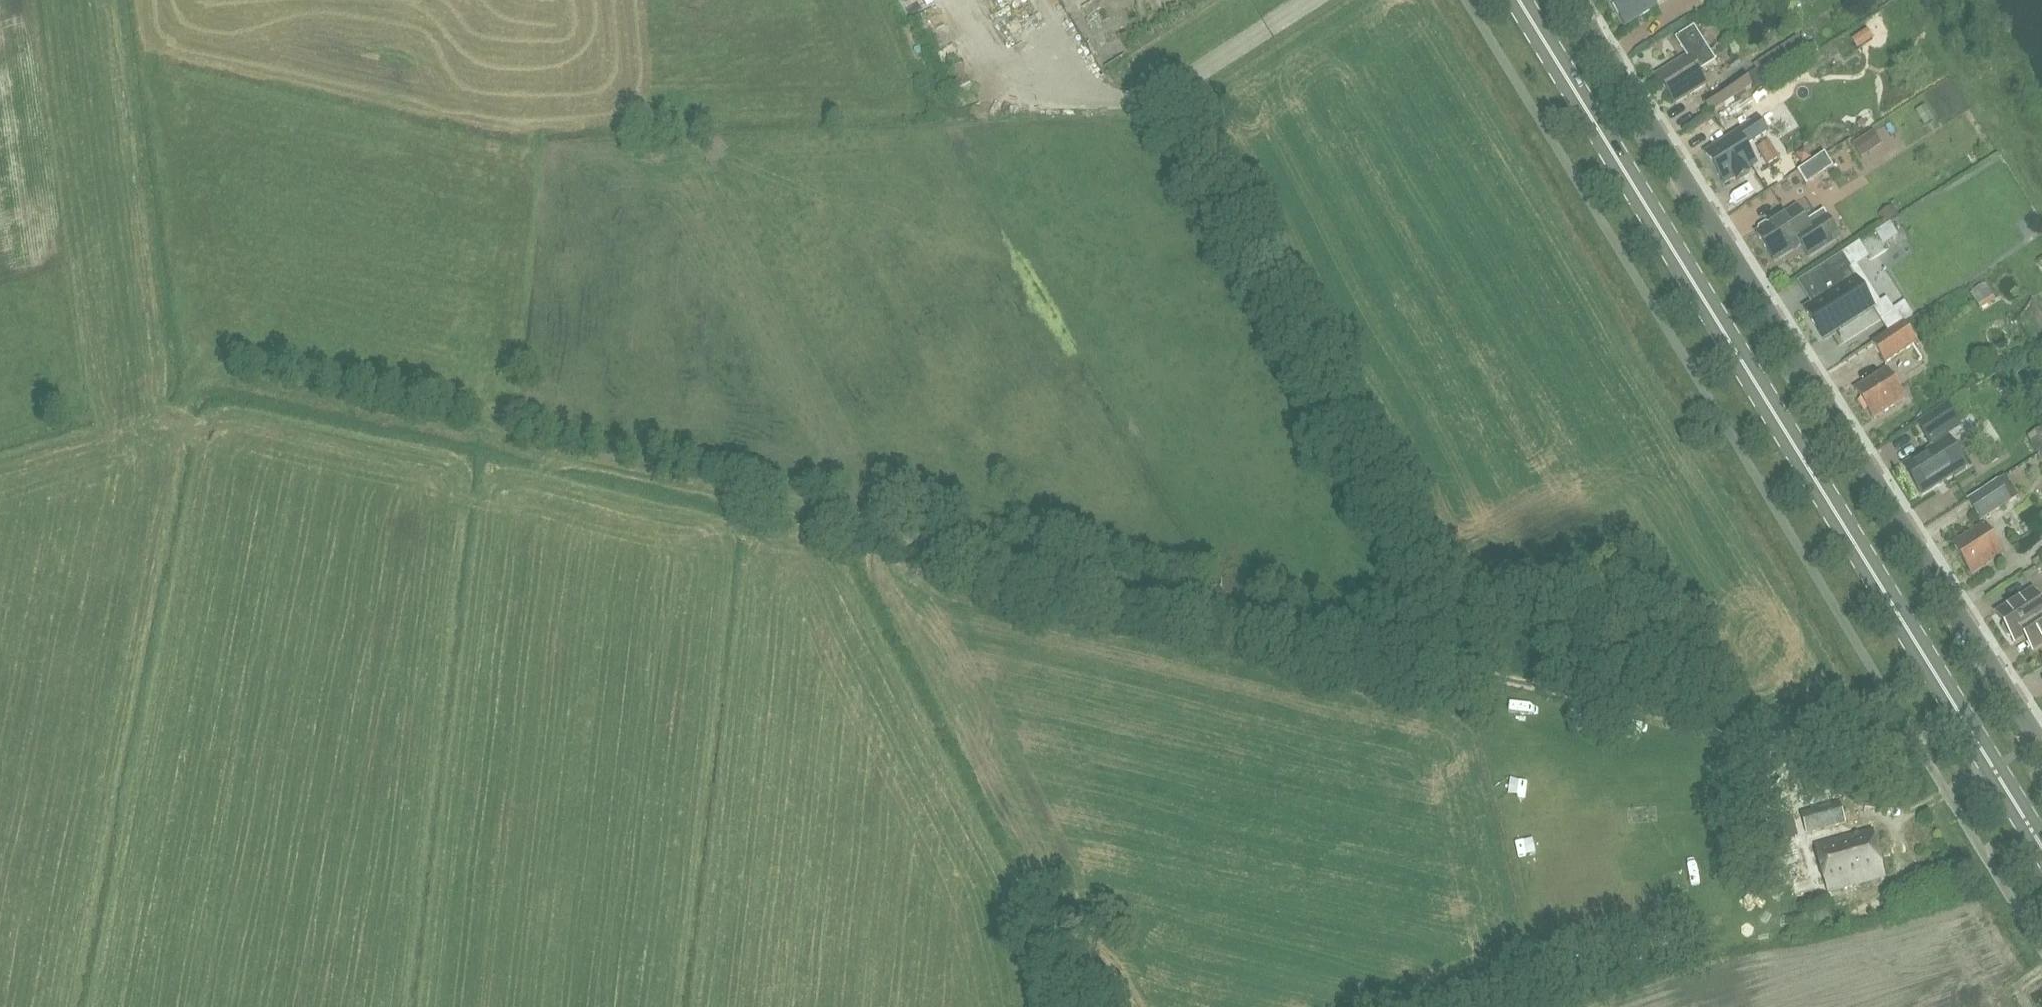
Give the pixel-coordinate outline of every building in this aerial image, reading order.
[(1013,0),(1003,0),(1012,15),(1019,10),(1013,0)] [(1625,25),(1656,6),(1652,0),(1609,0),(1625,25)] [(1674,104),(1705,84),(1697,72),(1715,60),(1693,26),(1674,38),(1685,55),(1655,74),(1674,104)] [(1854,36),(1859,45),(1877,36),(1873,27),(1854,36)] [(1764,83),(1765,84),(1809,56),(1797,38),(1753,66),(1755,69),(1764,83)] [(1710,114),(1752,87),(1745,74),(1702,101),(1710,114)] [(1744,146),(1768,131),(1759,118),(1736,133),(1736,132),(1705,152),(1724,182),(1755,163),(1744,146)] [(1807,186),(1834,169),(1825,155),(1798,172),(1807,186)] [(1806,224),(1797,209),(1770,226),(1767,225),(1761,229),(1760,232),(1757,234),(1775,263),(1801,246),(1809,258),(1841,238),(1825,213),(1806,224)] [(1884,244),(1898,235),(1890,223),(1876,232),(1884,244)] [(1805,309),(1824,339),(1874,307),(1850,269),(1852,268),(1843,253),(1821,267),(1835,290),(1812,304),(1805,309)] [(1983,305),(2002,296),(1994,279),(1975,288),(1983,305)] [(1885,364),(1917,344),(1903,322),(1871,343),(1885,364)] [(1873,418),(1904,398),(1885,368),(1854,388),(1873,418)] [(1903,464),(1921,494),(1967,466),(1945,431),(1958,423),(1946,404),(1916,423),(1928,442),(1930,441),(1932,445),(1903,464)] [(2041,453),(2041,426),(2026,437),(2039,455),(2041,453)] [(1997,480),(1966,500),(1981,523),(2012,503),(1998,481),(1997,480)] [(1971,573),(2002,554),(1983,523),(1952,543),(1971,573)] [(2033,591),(1997,614),(2004,624),(2003,629),(2007,636),(2012,637),(2014,641),(2024,635),(2033,649),(2041,644),(2041,606),(2033,591)] [(1794,812),(1815,806),(1813,797),(1791,802),(1794,812)] [(1806,835),(1846,824),(1839,802),(1800,813),(1806,835)] [(1770,823),(1775,842),(1797,836),(1792,817),(1770,823)] [(1828,890),(1885,874),(1872,829),(1815,845),(1828,890)]
